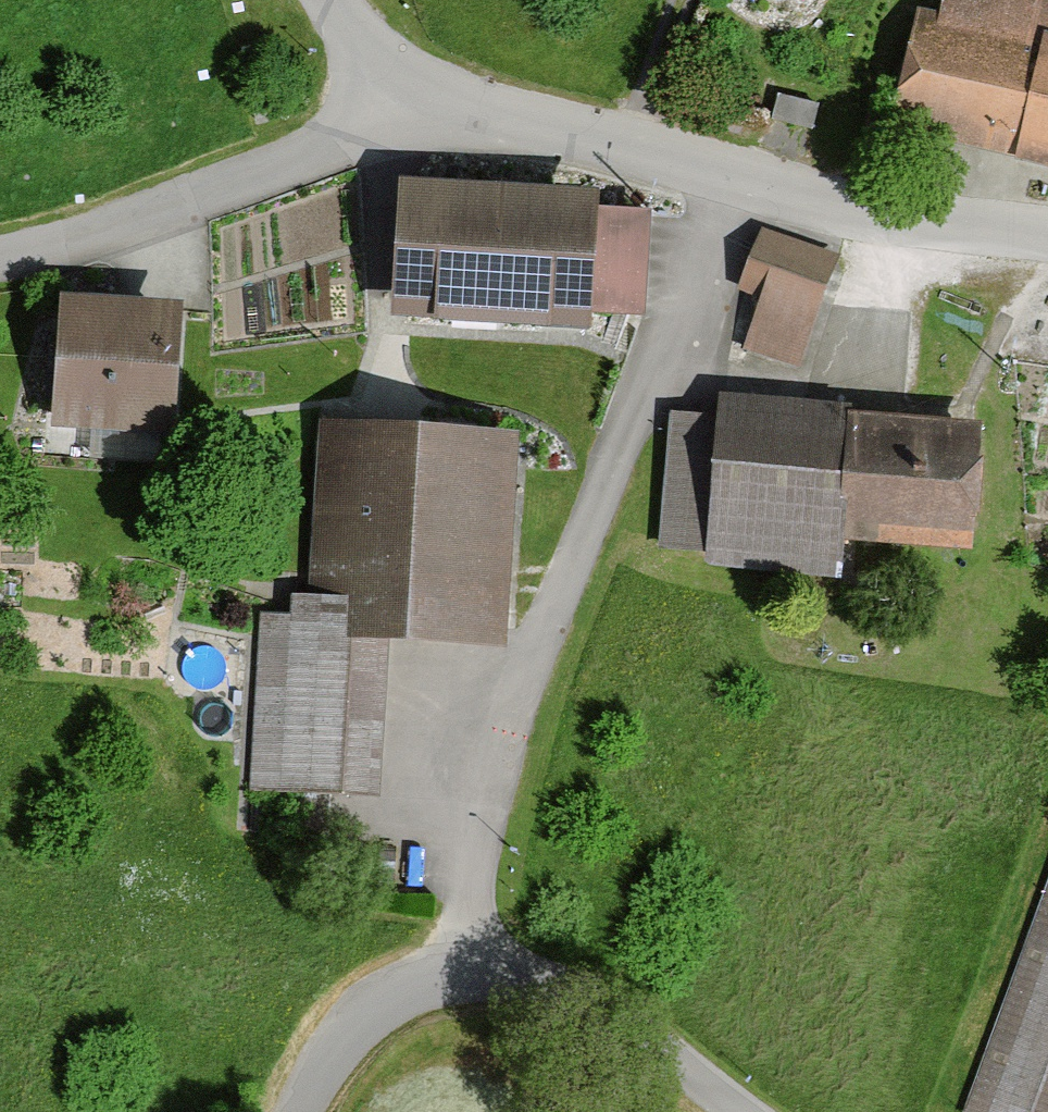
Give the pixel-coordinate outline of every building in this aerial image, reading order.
[(1047,193),(1047,57),(906,29),(880,159),(1047,193)] [(817,109),(779,98),(773,120),(811,131),(817,109)] [(390,312),(674,317),(676,193),(560,191),(560,153),(479,151),(478,190),(393,188),(390,312)] [(750,341),(810,356),(838,241),(756,221),(740,286),(762,292),(750,341)] [(68,335),(183,341),(185,297),(70,291),(68,335)] [(53,416),(181,421),(184,345),(56,340),(53,416)] [(846,553),(978,562),(986,437),(859,428),(861,393),(718,383),(717,412),(702,411),(668,409),(659,554),(701,557),(700,572),(844,582),(846,553)] [(160,451),(161,424),(56,421),(55,448),(160,451)] [(466,662),(510,663),(514,449),(310,445),(306,615),(285,615),(284,635),(250,635),(246,826),(463,831),(466,662)] [(963,1111),(1047,1111),(1047,870),(963,1111)]
